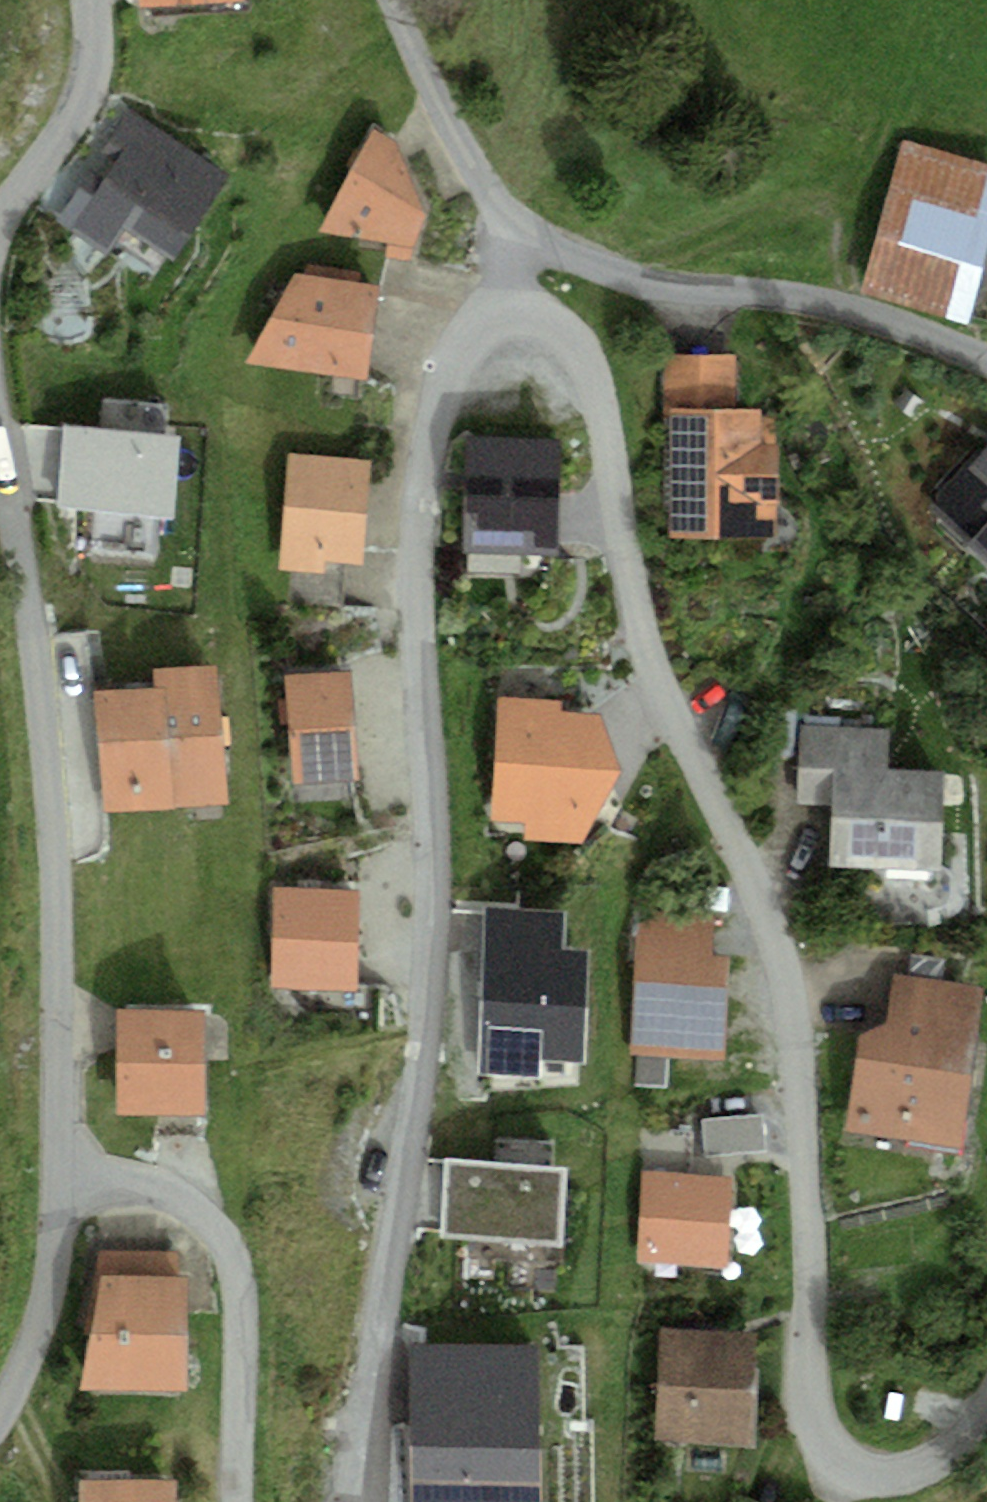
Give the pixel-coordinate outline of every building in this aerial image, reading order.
[(138,12),(246,8),(245,0),(137,0),(138,12)] [(230,186),(143,125),(66,233),(106,261),(124,235),(172,269),(230,186)] [(397,151),(374,135),(316,238),(385,252),(383,265),(411,271),(429,228),(397,151)] [(903,144),(860,297),(969,332),(986,262),(986,170),(903,144)] [(301,281),(293,280),(246,370),(368,387),(382,296),(358,291),(361,274),(303,268),(301,281)] [(736,358),(665,358),(662,420),(671,421),(667,543),(780,543),(778,453),(763,452),(763,416),(736,414),(736,358)] [(54,508),(175,510),(176,429),(55,427),(54,508)] [(560,451),(471,444),(462,558),(551,565),(560,451)] [(373,467),(285,456),(277,573),(324,580),(324,566),(363,571),(373,467)] [(956,498),(986,528),(986,466),(956,498)] [(168,696),(94,697),(102,819),(175,822),(175,817),(226,813),(218,674),(167,676),(168,696)] [(353,684),(287,686),(291,784),(357,781),(353,684)] [(560,707),(499,701),(487,823),(526,827),(525,845),(581,850),(623,785),(598,720),(559,716),(560,707)] [(889,735),(798,730),(794,808),(832,809),(830,872),(941,878),(943,780),(888,775),(889,735)] [(359,895),(275,891),(270,989),(354,993),(359,895)] [(570,908),(457,911),(462,1089),(593,1085),(589,946),(571,947),(570,908)] [(716,917),(637,912),(630,1054),(724,1065),(729,962),(714,959),(716,917)] [(886,1027),(858,1042),(844,1135),(962,1152),(985,995),(894,976),(886,1027)] [(204,1021),(114,1019),(116,1122),(207,1122),(204,1021)] [(448,1236),(564,1237),(565,1160),(449,1158),(448,1236)] [(735,1170),(641,1169),(640,1257),(734,1258),(735,1170)] [(188,1262),(100,1263),(78,1379),(189,1378),(188,1262)] [(756,1323),(660,1320),(655,1433),(751,1433),(756,1323)] [(80,1471),(78,1501),(177,1501),(177,1466),(80,1471)]
